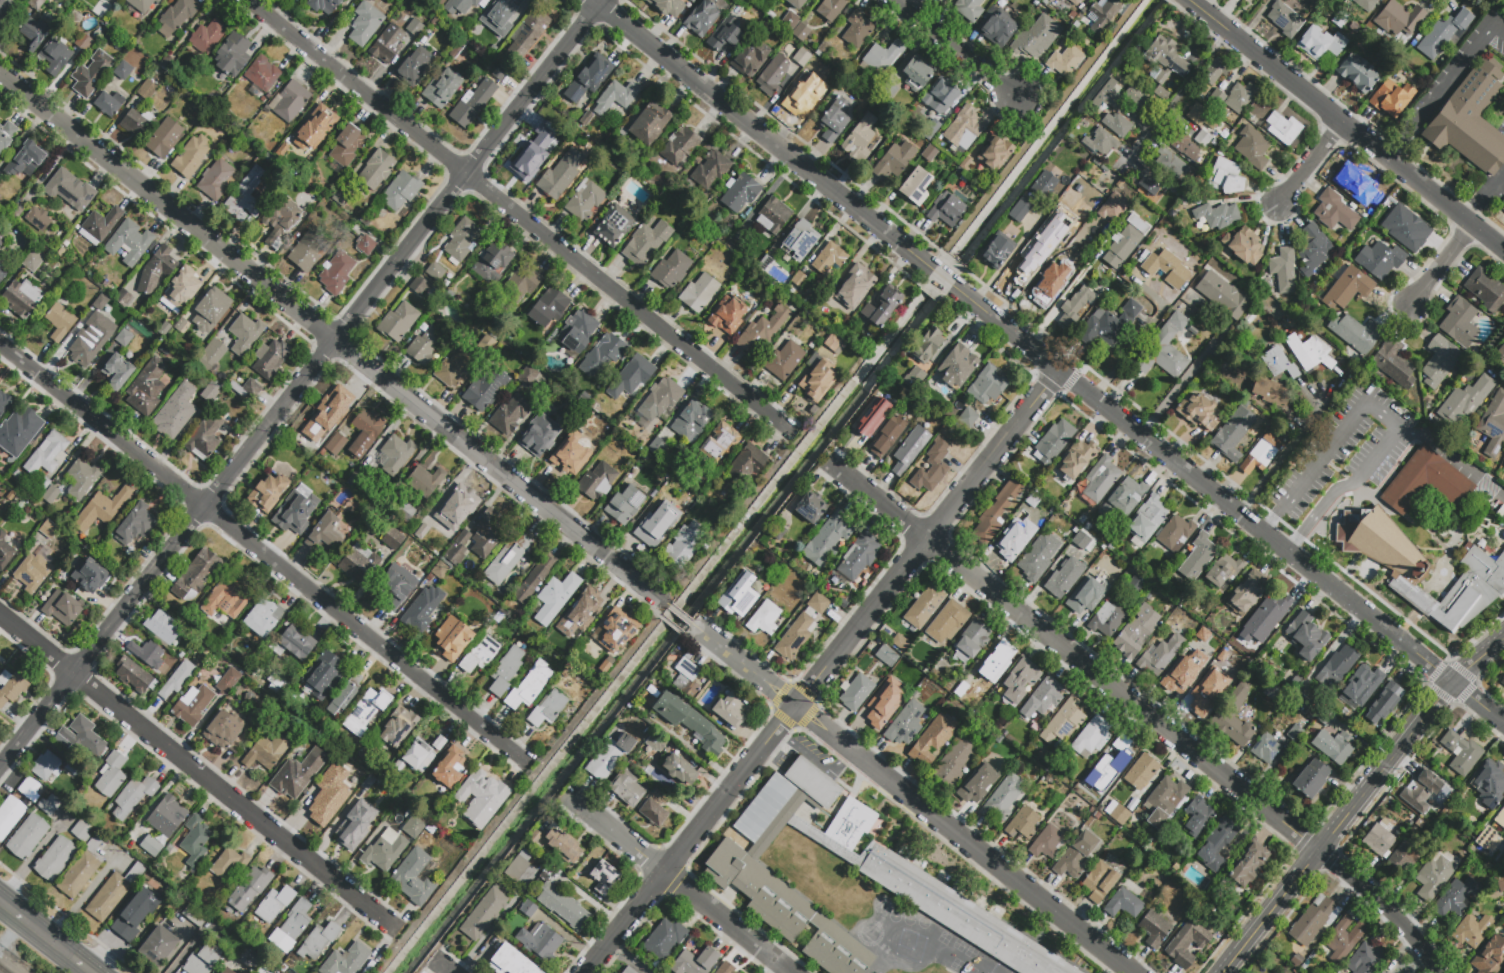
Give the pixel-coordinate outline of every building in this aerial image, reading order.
[(5,31),(0,27),(0,0),(11,0),(15,3),(13,6),(15,7),(5,19),(11,23),(5,31)] [(28,6),(33,0),(46,0),(36,13),(28,6)] [(144,16),(124,0),(160,0),(157,4),(155,2),(144,16)] [(172,7),(178,0),(193,0),(201,6),(190,19),(188,17),(174,34),(173,33),(168,39),(157,31),(162,25),(158,21),(170,6),(172,7)] [(306,4),(309,0),(343,0),(330,16),(323,11),(322,12),(319,9),(317,13),(306,4)] [(386,17),(362,49),(347,37),(353,30),(350,27),(353,25),(352,24),(359,16),(354,12),(364,0),(386,17)] [(431,1),(432,0),(447,0),(441,8),(431,1)] [(442,9),(449,0),(490,0),(484,8),(479,5),(476,9),(472,6),(464,17),(456,11),(451,17),(442,9)] [(478,20),(494,0),(525,0),(507,22),(513,26),(502,40),(481,24),(482,23),(478,20)] [(665,17),(643,0),(678,0),(686,6),(675,20),(668,14),(665,17)] [(682,24),(702,0),(708,0),(715,6),(714,8),(721,14),(701,40),(682,24)] [(792,5),(785,0),(808,0),(798,13),(791,7),(792,5)] [(815,11),(824,0),(843,0),(847,3),(830,25),(825,21),(826,20),(815,11)] [(954,6),(959,0),(984,0),(979,6),(984,11),(972,26),(954,12),(957,8),(954,6)] [(1097,4),(1100,0),(1126,0),(1099,36),(1090,30),(1095,23),(1087,17),(1091,12),(1089,11),(1095,2),(1097,4)] [(1270,9),(1276,0),(1278,0),(1305,21),(1290,41),(1281,34),(1283,32),(1273,25),(1273,23),(1265,17),(1271,10),(1270,9)] [(1367,12),(1351,0),(1377,0),(1367,12)] [(1373,22),(1390,0),(1392,0),(1409,13),(1415,4),(1427,13),(1409,36),(1409,35),(1406,39),(1398,34),(1397,36),(1389,30),(1387,32),(1373,22)] [(111,10),(103,20),(93,12),(101,2),(111,10)] [(1002,48),(988,38),(987,39),(976,30),(997,5),(1021,24),(1002,48)] [(522,63),(507,51),(513,43),(509,39),(534,6),(553,21),(522,63)] [(1445,22),(1450,16),(1453,18),(1461,7),(1475,17),(1465,30),(1466,31),(1453,49),(1446,44),(1444,47),(1433,61),(1416,49),(1440,18),(1445,22)] [(857,50),(841,38),(851,25),(846,22),(856,8),(864,14),(862,16),(875,26),(857,50)] [(790,11),(800,19),(790,32),(780,23),(790,11)] [(69,20),(75,12),(85,20),(80,25),(79,25),(78,25),(77,25),(76,25),(75,25),(74,24),(73,24),(72,23),(71,23),(71,22),(70,22),(70,21),(69,20)] [(24,48),(27,44),(25,43),(28,40),(17,31),(30,14),(51,30),(33,54),(24,48)] [(724,55),(719,51),(717,53),(704,44),(720,22),(722,23),(729,14),(736,19),(733,24),(739,29),(738,30),(744,35),(736,45),(734,44),(727,53),(727,52),(724,55)] [(1034,58),(1022,49),(1030,39),(1025,35),(1042,14),(1044,16),(1044,15),(1063,29),(1055,40),(1051,37),(1034,58)] [(435,16),(441,21),(436,28),(429,23),(435,16)] [(760,24),(752,36),(743,28),(751,17),(760,24)] [(214,18),(228,29),(206,56),(187,41),(191,36),(190,36),(192,33),(193,33),(200,24),(205,28),(214,18)] [(404,45),(387,66),(377,57),(376,58),(367,52),(392,21),(404,30),(414,18),(426,27),(415,41),(406,34),(400,42),(404,45)] [(803,43),(791,34),(800,22),(812,31),(803,43)] [(1316,61),(1295,45),(1312,23),(1332,38),(1337,32),(1348,41),(1336,57),(1326,50),(1323,54),(1322,53),(1316,61)] [(464,31),(461,35),(456,31),(459,27),(464,31)] [(234,78),(229,74),(228,76),(214,65),(220,57),(216,54),(230,35),(234,30),(257,49),(234,78)] [(94,41),(85,53),(74,44),(83,32),(94,41)] [(75,53),(55,78),(45,70),(51,63),(39,54),(53,35),(54,36),(56,33),(68,42),(66,45),(75,53)] [(1159,35),(1166,40),(1168,37),(1177,44),(1174,47),(1179,50),(1176,55),(1191,67),(1182,79),(1176,74),(1171,81),(1168,79),(1162,87),(1154,80),(1162,70),(1164,71),(1166,69),(1165,68),(1157,62),(1156,63),(1154,62),(1152,64),(1143,57),(1159,35)] [(749,82),(729,64),(753,36),(764,45),(765,44),(772,50),(759,66),(761,68),(749,82)] [(453,60),(447,55),(462,37),(468,42),(453,60)] [(875,43),(883,50),(884,49),(887,50),(896,39),(906,47),(878,82),(858,66),(862,61),(861,60),(875,43)] [(832,48),(822,60),(814,53),(825,41),(832,48)] [(1085,56),(1067,80),(1053,69),(1052,71),(1045,65),(1055,51),(1061,55),(1070,44),(1072,46),(1075,42),(1086,50),(1083,55),(1085,56)] [(413,90),(392,72),(414,46),(425,56),(428,52),(438,60),(431,68),(430,67),(420,79),(421,80),(413,90)] [(814,57),(803,70),(791,60),(801,47),(814,57)] [(116,62),(86,100),(71,89),(77,82),(70,77),(80,64),(87,69),(93,61),(90,59),(99,48),(116,62)] [(573,107),(559,96),(568,85),(570,86),(584,67),(588,69),(591,65),(588,62),(596,52),(600,54),(597,57),(603,62),(604,61),(614,68),(592,95),(586,91),(573,107)] [(779,52),(788,60),(787,61),(789,63),(788,71),(777,85),(780,87),(771,98),(759,88),(761,86),(755,82),(779,52)] [(282,73),(266,94),(262,91),(257,97),(248,91),(254,84),(243,76),(261,54),(268,60),(266,62),(272,66),(273,65),(282,73)] [(1364,97),(1354,88),(1355,87),(1345,79),(1344,80),(1333,72),(1345,57),(1346,59),(1350,54),(1354,57),(1356,55),(1374,69),(1371,73),(1378,79),(1364,97)] [(919,96),(909,88),(907,87),(909,84),(908,83),(909,81),(903,76),(905,73),(902,71),(914,55),(936,72),(919,96)] [(170,75),(160,67),(168,56),(178,64),(170,75)] [(1212,86),(1200,77),(1216,57),(1231,69),(1225,77),(1221,74),(1212,86)] [(1500,73),(1503,76),(1499,83),(1503,86),(1503,88),(1481,118),(1503,136),(1503,164),(1494,177),(1487,171),(1486,172),(1448,143),(1442,151),(1423,136),(1430,128),(1429,127),(1450,100),(1476,66),(1477,67),(1483,59),(1488,63),(1491,59),(1503,69),(1500,73)] [(113,73),(123,60),(134,69),(124,82),(113,73)] [(506,74),(500,81),(491,74),(497,67),(498,68),(500,66),(506,71),(504,73),(506,74)] [(447,67),(455,73),(456,72),(465,79),(441,111),(420,94),(436,74),(439,77),(447,67)] [(825,88),(818,97),(813,93),(810,98),(816,102),(803,119),(790,108),(797,99),(787,91),(803,71),(825,88)] [(466,130),(448,116),(468,90),(472,93),(486,76),(499,86),(466,130)] [(925,114),(916,108),(922,100),(921,100),(939,76),(958,91),(956,94),(958,96),(948,109),(944,106),(939,113),(930,107),(925,114)] [(1116,103),(1100,91),(1111,77),(1117,82),(1112,88),(1117,92),(1115,93),(1121,97),(1116,103)] [(148,101),(136,92),(147,79),(158,88),(148,101)] [(280,94),(292,79),(314,97),(309,103),(307,101),(304,106),(306,107),(290,127),(273,114),(270,118),(263,112),(278,93),(280,94)] [(600,118),(592,112),(598,104),(596,102),(614,79),(625,88),(630,81),(641,89),(624,110),(613,102),(600,118)] [(1379,113),(1367,103),(1382,83),(1384,84),(1388,79),(1401,89),(1406,83),(1414,90),(1408,97),(1411,99),(1394,121),(1381,110),(1379,113)] [(1238,115),(1223,103),(1230,95),(1229,94),(1237,83),(1242,86),(1246,86),(1248,83),(1258,90),(1238,115)] [(1123,95),(1131,84),(1148,98),(1139,111),(1134,107),(1135,105),(1123,95)] [(831,145),(821,137),(828,128),(824,124),(822,127),(816,123),(825,112),(826,112),(837,98),(832,94),(838,87),(845,92),(841,97),(850,105),(845,111),(853,117),(831,145)] [(1171,97),(1165,104),(1154,95),(1160,88),(1171,97)] [(1218,107),(1207,100),(1216,88),(1226,96),(1218,107)] [(94,104),(104,91),(112,98),(117,92),(126,100),(112,118),(110,117),(109,118),(105,115),(104,116),(100,112),(101,110),(98,108),(97,109),(95,107),(96,106),(94,104)] [(861,91),(872,100),(861,112),(850,103),(861,91)] [(1097,108),(1090,103),(1100,91),(1116,103),(1112,108),(1102,101),(1097,108)] [(652,100),(673,115),(661,130),(663,132),(649,149),(629,134),(632,131),(625,126),(631,119),(635,122),(652,100)] [(1200,128),(1185,116),(1196,102),(1222,123),(1214,132),(1203,124),(1200,128)] [(315,150),(313,149),(310,153),(306,149),(302,153),(292,144),(299,135),(297,133),(303,126),(304,126),(308,122),(306,120),(320,103),(326,108),(324,110),(331,116),(334,113),(340,119),(337,122),(338,122),(315,150)] [(956,147),(941,136),(967,103),(974,109),(972,111),(977,115),(976,116),(979,119),(977,121),(984,126),(981,130),(982,132),(977,138),(976,138),(965,151),(958,145),(956,147)] [(139,141),(119,125),(132,108),(142,116),(146,111),(154,117),(150,123),(152,125),(139,141)] [(584,127),(578,122),(587,111),(593,116),(584,127)] [(1265,121),(1273,111),(1287,122),(1291,117),(1303,127),(1286,148),(1258,126),(1263,120),(1265,121)] [(840,146),(841,145),(867,112),(877,120),(870,129),(875,134),(864,147),(871,153),(862,166),(855,160),(852,160),(849,157),(848,154),(850,152),(849,151),(848,153),(847,153),(841,148),(840,146)] [(1133,126),(1122,140),(1100,122),(1107,113),(1113,118),(1114,117),(1112,116),(1114,114),(1116,115),(1117,113),(1133,126)] [(144,146),(167,116),(184,130),(177,140),(180,142),(170,155),(168,154),(163,160),(144,146)] [(529,176),(519,169),(518,171),(506,162),(520,143),(524,146),(535,133),(537,134),(547,120),(561,131),(550,146),(552,147),(544,157),(545,158),(541,164),(539,163),(529,176)] [(1,137),(0,138),(0,127),(4,130),(9,123),(20,132),(10,144),(1,137)] [(356,156),(345,169),(329,155),(339,143),(335,140),(350,123),(361,132),(361,133),(366,138),(364,141),(367,143),(360,150),(357,148),(353,153),(356,156)] [(1260,172),(1232,150),(1242,137),(1239,135),(1246,125),(1271,144),(1262,156),(1268,161),(1260,172)] [(686,154),(677,167),(675,165),(659,153),(669,140),(668,140),(673,133),(674,133),(675,133),(680,126),(683,129),(685,126),(703,140),(690,157),(686,154)] [(1120,143),(1115,150),(1112,148),(1110,150),(1109,149),(1105,154),(1104,153),(1102,155),(1097,151),(1095,153),(1080,142),(1085,136),(1092,142),(1095,138),(1094,137),(1096,134),(1094,133),(1099,127),(1120,143)] [(1167,143),(1177,130),(1190,140),(1189,141),(1201,150),(1197,155),(1200,158),(1196,164),(1181,153),(1167,143)] [(1202,130),(1212,138),(1204,148),(1194,139),(1202,130)] [(200,162),(202,164),(188,181),(170,166),(178,155),(181,157),(185,151),(183,149),(193,136),(197,139),(201,134),(210,142),(204,149),(208,152),(200,162)] [(974,156),(983,146),(984,147),(986,145),(988,147),(990,145),(986,142),(992,134),(1005,144),(1007,141),(1015,147),(1010,153),(1012,154),(998,171),(995,168),(992,171),(974,156)] [(11,179),(2,172),(28,139),(36,145),(36,146),(47,155),(43,161),(43,162),(33,174),(32,173),(27,180),(23,176),(21,177),(19,175),(16,179),(13,177),(11,179)] [(904,142),(917,152),(895,179),(889,174),(883,182),(871,172),(894,143),(900,147),(904,142)] [(930,164),(920,157),(929,145),(939,151),(930,164)] [(386,182),(384,181),(383,179),(373,192),(367,187),(366,189),(356,181),(368,166),(365,163),(378,147),(396,162),(389,170),(391,172),(393,173),(386,182)] [(548,169),(552,171),(571,147),(586,158),(576,170),(579,172),(568,186),(570,188),(565,194),(561,191),(558,194),(557,193),(552,199),(535,185),(548,169)] [(1154,160),(1165,147),(1192,170),(1186,177),(1180,173),(1176,177),(1154,160)] [(707,192),(689,178),(698,165),(693,161),(700,152),(705,156),(710,150),(713,152),(715,150),(733,163),(720,181),(717,178),(707,192)] [(967,156),(972,161),(964,171),(958,166),(967,156)] [(1241,167),(1237,176),(1244,179),(1242,193),(1223,195),(1222,190),(1207,183),(1218,156),(1241,167)] [(201,176),(208,168),(209,169),(220,157),(236,171),(231,176),(235,179),(215,203),(195,187),(203,178),(201,176)] [(1331,181),(1348,159),(1363,171),(1358,177),(1376,191),(1367,204),(1360,198),(1356,203),(1350,198),(1351,197),(1331,181)] [(256,164),(265,171),(259,180),(261,181),(250,195),(259,202),(262,199),(268,204),(256,219),(244,210),(243,211),(250,217),(242,226),(220,209),(256,164)] [(919,208),(898,191),(917,166),(933,178),(924,190),(930,194),(919,208)] [(86,183),(98,193),(80,214),(56,195),(52,199),(42,191),(61,167),(76,179),(74,182),(75,182),(77,179),(83,184),(81,187),(82,187),(86,183)] [(424,184),(409,203),(405,199),(395,212),(379,199),(402,168),(413,177),(414,176),(424,184)] [(1046,170),(1057,179),(1050,188),(1054,191),(1046,201),(1030,189),(1046,170)] [(1141,177),(1146,170),(1169,187),(1164,193),(1160,190),(1153,199),(1138,187),(1144,179),(1141,177)] [(736,216),(719,202),(729,189),(724,186),(731,178),(735,181),(742,172),(762,188),(749,204),(747,202),(736,216)] [(585,178),(590,182),(591,181),(607,194),(596,208),(599,211),(594,217),(592,215),(586,223),(584,222),(583,224),(563,208),(576,192),(575,191),(585,178)] [(1081,178),(1105,197),(1101,201),(1099,203),(1098,202),(1092,210),(1082,202),(1078,207),(1089,215),(1080,226),(1081,227),(1070,240),(1054,227),(1056,224),(1049,219),(1081,178)] [(671,188),(667,193),(662,190),(666,184),(671,188)] [(1319,218),(1313,213),(1322,202),(1318,199),(1328,186),(1342,197),(1339,201),(1361,218),(1350,232),(1338,222),(1330,232),(1317,221),(1319,218)] [(331,200),(339,189),(350,197),(341,208),(331,200)] [(952,228),(938,218),(934,224),(925,217),(934,206),(932,205),(940,194),(941,195),(942,193),(943,194),(946,190),(948,192),(968,207),(952,228)] [(1096,213),(1114,191),(1119,195),(1121,193),(1127,198),(1121,206),(1124,208),(1113,222),(1107,217),(1104,220),(1096,213)] [(648,192),(658,201),(650,210),(640,202),(648,192)] [(261,221),(262,219),(282,193),(299,205),(297,207),(304,212),(293,226),(292,225),(288,231),(287,231),(283,236),(280,234),(277,238),(285,244),(278,253),(264,242),(274,229),(269,225),(267,225),(265,225),(263,224),(262,223),(261,221)] [(793,212),(774,236),(755,221),(759,216),(757,215),(772,196),(793,212)] [(1019,224),(1008,216),(1023,196),(1034,204),(1019,224)] [(1191,205),(1202,200),(1204,205),(1208,203),(1212,211),(1225,204),(1227,207),(1234,204),(1242,219),(1218,231),(1216,227),(1210,230),(1204,217),(1195,221),(1191,212),(1194,211),(1191,205)] [(1379,227),(1398,202),(1431,229),(1414,250),(1392,232),(1390,235),(1379,227)] [(614,249),(592,232),(614,204),(618,207),(619,205),(637,218),(631,226),(632,227),(627,234),(626,233),(614,249)] [(19,205),(27,211),(18,223),(10,217),(19,205)] [(115,205),(125,212),(100,243),(99,242),(96,247),(78,232),(81,228),(80,227),(94,210),(104,218),(115,205)] [(42,234),(23,219),(33,206),(40,211),(43,208),(49,213),(47,216),(53,221),(42,234)] [(1123,261),(1107,249),(1113,242),(1110,239),(1116,232),(1119,235),(1127,224),(1129,226),(1131,225),(1126,221),(1132,213),(1150,227),(1123,261)] [(469,251),(459,263),(443,250),(453,237),(449,234),(464,216),(475,224),(473,226),(483,233),(475,243),(477,246),(472,253),(469,251)] [(103,249),(127,217),(141,228),(138,232),(142,235),(146,229),(156,237),(132,269),(121,261),(130,250),(123,244),(113,257),(103,249)] [(821,237),(798,263),(778,246),(802,218),(812,226),(810,228),(821,237)] [(663,242),(641,270),(620,254),(632,239),(631,238),(643,223),(652,230),(660,220),(674,231),(665,243),(663,242)] [(1296,253),(1309,242),(1300,231),(1312,221),(1337,251),(1317,267),(1319,269),(1305,281),(1298,272),(1299,271),(1298,269),(1304,264),(1298,257),(1299,256),(1296,253)] [(741,223),(751,231),(742,242),(732,234),(741,223)] [(1243,227),(1253,234),(1250,238),(1253,240),(1254,238),(1258,241),(1257,242),(1262,246),(1258,251),(1263,255),(1252,269),(1232,254),(1233,252),(1220,242),(1226,233),(1232,237),(1237,231),(1239,233),(1243,227)] [(69,235),(61,246),(53,239),(60,229),(69,235)] [(331,246),(307,275),(288,260),(296,250),(293,248),(309,229),(331,246)] [(996,272),(978,257),(998,231),(1017,245),(996,272)] [(377,245),(367,257),(354,247),(357,243),(356,242),(361,236),(362,237),(365,234),(377,245)] [(1033,238),(1043,246),(1035,257),(1024,249),(1033,238)] [(1395,246),(1408,255),(1396,270),(1393,267),(1382,282),(1354,261),(1366,245),(1371,249),(1378,240),(1391,251),(1395,246)] [(817,271),(811,266),(830,241),(849,256),(849,257),(850,258),(840,271),(834,266),(824,279),(816,272),(817,271)] [(137,291),(143,269),(163,243),(172,250),(168,255),(179,263),(167,278),(162,273),(159,277),(154,295),(137,291)] [(470,270),(480,257),(478,256),(484,248),(490,253),(498,243),(502,246),(503,245),(513,252),(511,254),(514,256),(499,276),(501,278),(495,285),(490,281),(488,284),(470,270)] [(1279,248),(1293,247),(1295,267),(1293,267),(1296,291),(1279,293),(1278,282),(1271,282),(1270,274),(1269,275),(1268,258),(1280,257),(1279,248)] [(34,273),(20,261),(31,248),(38,254),(40,252),(45,255),(43,258),(45,259),(34,273)] [(676,248),(693,262),(685,272),(687,274),(680,282),(678,280),(675,283),(676,284),(673,289),(670,286),(667,289),(650,275),(651,274),(663,258),(666,261),(676,248)] [(1191,273),(1177,292),(1163,281),(1167,277),(1158,270),(1152,278),(1139,268),(1141,266),(1152,252),(1157,256),(1164,248),(1182,262),(1180,264),(1191,273)] [(319,281),(321,279),(318,277),(325,268),(328,270),(332,265),(330,264),(339,251),(356,264),(347,276),(350,279),(336,297),(325,289),(326,287),(319,281)] [(764,262),(772,251),(782,259),(774,270),(764,262)] [(424,272),(433,261),(447,272),(438,283),(424,272)] [(517,304),(500,291),(523,262),(543,278),(530,295),(526,292),(517,304)] [(877,278),(865,294),(866,294),(852,312),(831,295),(856,262),(877,278)] [(10,272),(0,284),(0,263),(10,272)] [(1377,285),(1366,300),(1362,297),(1358,302),(1355,301),(1360,295),(1357,292),(1343,310),(1340,308),(1337,311),(1334,309),(1332,311),(1321,302),(1334,285),(1329,281),(1343,263),(1348,267),(1350,265),(1377,285)] [(1479,266),(1503,286),(1503,301),(1492,316),(1483,309),(1486,306),(1462,287),(1479,266)] [(1048,268),(1056,274),(1052,278),(1057,282),(1056,283),(1063,288),(1052,302),(1046,297),(1041,303),(1028,293),(1048,268)] [(197,270),(207,278),(184,306),(163,290),(178,273),(188,281),(197,270)] [(1251,303),(1236,323),(1223,312),(1221,314),(1210,305),(1211,303),(1194,289),(1209,270),(1251,303)] [(799,271),(807,278),(799,287),(791,280),(799,271)] [(704,272),(721,285),(697,315),(677,298),(690,281),(694,284),(704,272)] [(420,297),(408,289),(418,275),(433,287),(428,295),(424,292),(420,297)] [(8,305),(1,299),(15,280),(21,285),(26,279),(46,295),(24,322),(6,307),(8,305)] [(446,282),(451,285),(447,290),(442,287),(446,282)] [(551,285),(572,301),(562,314),(564,316),(558,324),(552,319),(543,330),(534,322),(535,321),(527,315),(551,285)] [(1083,285),(1086,288),(1085,289),(1089,292),(1090,291),(1098,297),(1090,307),(1086,304),(1088,306),(1084,311),(1081,308),(1076,315),(1079,318),(1069,330),(1058,321),(1064,314),(1059,310),(1066,300),(1069,303),(1071,301),(1070,300),(1075,294),(1083,285)] [(859,313),(868,303),(876,310),(881,304),(878,302),(881,300),(878,297),(887,286),(896,294),(898,292),(906,299),(899,308),(896,306),(885,320),(885,321),(878,329),(859,313)] [(114,299),(123,288),(134,297),(133,297),(137,300),(129,311),(125,308),(114,299)] [(208,335),(192,322),(198,314),(194,310),(210,290),(231,306),(208,335)] [(99,312),(108,300),(101,294),(79,320),(83,323),(95,309),(99,312)] [(732,296),(748,308),(739,319),(742,321),(731,336),(721,329),(720,330),(717,327),(716,328),(706,321),(711,314),(712,314),(717,308),(716,307),(726,295),(730,298),(732,296)] [(1457,295),(1478,312),(1469,323),(1480,332),(1466,351),(1437,328),(1449,313),(1445,310),(1457,295)] [(829,313),(820,306),(827,296),(837,303),(829,313)] [(1130,299),(1142,308),(1134,319),(1134,320),(1112,348),(1098,337),(1089,347),(1075,336),(1098,307),(1104,312),(1106,310),(1118,320),(1124,312),(1122,310),(1130,299)] [(398,343),(388,335),(386,337),(375,328),(390,310),(394,313),(404,300),(421,313),(411,325),(414,328),(408,335),(406,333),(398,343)] [(43,318),(56,302),(80,321),(68,336),(66,335),(57,346),(47,338),(55,329),(53,327),(53,326),(43,318)] [(734,343),(752,321),(755,324),(762,316),(768,321),(772,316),(773,317),(776,313),(773,310),(779,303),(792,313),(768,342),(766,341),(762,346),(764,347),(757,356),(755,354),(752,357),(734,343)] [(119,327),(84,370),(69,357),(71,354),(68,351),(80,336),(87,341),(89,342),(91,339),(85,335),(89,329),(82,323),(94,307),(119,327)] [(577,310),(580,312),(583,310),(600,323),(588,339),(590,341),(576,360),(564,351),(567,347),(562,343),(563,342),(557,337),(566,324),(565,323),(570,316),(572,318),(577,310)] [(1146,376),(1131,364),(1141,352),(1142,353),(1175,310),(1189,321),(1180,332),(1178,331),(1168,344),(1190,361),(1176,379),(1155,363),(1146,376)] [(239,339),(228,331),(242,313),(255,324),(258,320),(267,326),(241,359),(230,350),(239,339)] [(1329,329),(1338,318),(1341,320),(1346,314),(1364,328),(1370,320),(1384,331),(1359,364),(1348,355),(1354,349),(1329,329)] [(169,332),(181,317),(191,326),(179,340),(169,332)] [(422,366),(405,352),(418,335),(422,337),(431,325),(448,338),(438,351),(435,349),(431,354),(434,357),(428,365),(424,363),(422,366)] [(932,326),(942,334),(940,337),(944,340),(923,367),(912,359),(912,358),(908,355),(922,337),(923,337),(932,326)] [(123,328),(134,336),(124,348),(113,340),(123,328)] [(603,376),(584,361),(606,333),(608,335),(610,333),(628,347),(614,365),(613,363),(603,376)] [(1336,363),(1330,370),(1320,362),(1305,372),(1284,339),(1294,333),(1301,344),(1310,339),(1313,335),(1330,350),(1326,355),(1336,363)] [(835,348),(841,341),(833,334),(827,341),(835,348)] [(1433,391),(1423,383),(1427,377),(1420,371),(1434,354),(1426,348),(1437,334),(1463,354),(1449,372),(1433,391)] [(1415,379),(1406,391),(1371,364),(1383,349),(1381,348),(1391,336),(1404,346),(1397,354),(1415,369),(1410,375),(1415,379)] [(216,364),(214,363),(206,373),(195,364),(215,339),(228,349),(216,364)] [(269,381),(251,367),(259,359),(254,355),(263,343),(268,347),(274,339),(280,343),(282,340),(294,350),(269,381)] [(763,367),(776,350),(779,352),(790,339),(807,353),(783,383),(763,367)] [(1494,355),(1503,363),(1503,341),(1494,355)] [(958,342),(970,351),(969,353),(970,354),(971,353),(980,361),(956,391),(951,387),(950,388),(940,380),(944,376),(936,370),(958,342)] [(164,344),(175,352),(168,360),(158,351),(164,344)] [(1300,375),(1292,380),(1286,370),(1274,378),(1260,357),(1277,345),(1286,358),(1288,357),(1300,375)] [(433,375),(447,358),(449,361),(453,356),(449,353),(453,348),(458,352),(461,348),(478,361),(466,375),(463,372),(459,377),(462,380),(455,388),(452,386),(450,389),(433,375)] [(127,362),(136,368),(117,392),(109,385),(110,384),(98,375),(116,352),(123,358),(121,360),(125,364),(127,362)] [(616,400),(607,393),(615,382),(613,381),(636,352),(657,369),(643,386),(640,384),(635,390),(634,390),(630,395),(623,390),(616,400)] [(815,353),(822,358),(822,359),(831,366),(828,369),(836,375),(835,376),(838,378),(817,404),(808,397),(807,398),(803,394),(805,392),(796,385),(805,374),(807,376),(813,369),(807,364),(815,353)] [(120,398),(154,355),(168,366),(161,374),(163,375),(159,380),(166,386),(156,398),(161,401),(146,420),(120,398)] [(983,406),(965,393),(988,363),(996,369),(992,373),(1001,380),(1002,379),(1010,384),(998,400),(995,398),(993,402),(989,398),(983,406)] [(493,364),(512,379),(504,389),(502,387),(496,396),(499,398),(495,404),(494,403),(491,407),(489,406),(482,414),(461,397),(477,377),(481,379),(493,364)] [(528,389),(516,379),(528,364),(540,374),(528,389)] [(913,391),(901,381),(906,374),(907,375),(916,365),(927,374),(913,391)] [(219,373),(214,378),(210,375),(214,370),(219,373)] [(1451,425),(1450,424),(1436,414),(1457,387),(1462,392),(1468,385),(1472,388),(1484,373),(1496,383),(1469,418),(1465,415),(1457,425),(1453,422),(1451,425)] [(263,389),(253,402),(247,397),(245,400),(228,386),(232,381),(242,389),(250,378),(263,389)] [(680,388),(686,394),(673,410),(670,408),(660,420),(655,417),(651,422),(636,410),(650,393),(648,391),(654,383),(657,385),(663,378),(666,380),(668,378),(680,387),(680,388)] [(1298,415),(1292,422),(1281,413),(1285,409),(1263,401),(1264,397),(1251,392),(1256,378),(1271,384),(1272,382),(1293,390),(1288,407),(1298,415)] [(223,389),(210,405),(199,396),(212,380),(223,389)] [(192,415),(176,435),(170,431),(168,434),(161,428),(160,429),(152,423),(183,383),(194,392),(181,409),(183,411),(185,409),(192,415)] [(348,395),(325,426),(311,415),(318,407),(316,406),(321,399),(322,400),(334,385),(348,395)] [(1499,389),(1503,392),(1503,412),(1503,414),(1503,415),(1503,443),(1494,460),(1483,454),(1492,439),(1475,429),(1499,389)] [(1203,397),(1206,394),(1218,403),(1213,410),(1214,411),(1211,414),(1219,421),(1210,433),(1198,424),(1196,426),(1175,410),(1187,395),(1190,397),(1195,390),(1203,397)] [(4,411),(0,417),(0,395),(2,396),(5,392),(15,400),(6,412),(4,411)] [(503,435),(487,423),(503,403),(506,406),(516,393),(533,406),(522,420),(519,418),(516,423),(518,425),(511,434),(507,431),(503,435)] [(861,443),(847,432),(876,396),(889,407),(861,443)] [(1242,397),(1250,403),(1246,408),(1258,418),(1234,448),(1243,455),(1236,464),(1207,442),(1219,427),(1221,429),(1241,404),(1238,402),(1242,397)] [(702,439),(694,449),(669,429),(691,401),(701,408),(703,405),(714,414),(703,428),(706,431),(700,438),(702,439)] [(968,432),(955,422),(967,406),(980,417),(968,432)] [(16,459),(0,447),(0,426),(5,420),(7,421),(15,411),(22,416),(29,407),(36,413),(36,414),(45,422),(16,459)] [(359,460),(347,451),(360,433),(350,425),(362,409),(368,413),(371,409),(387,422),(381,429),(383,430),(359,460)] [(538,459),(518,443),(531,427),(528,425),(539,411),(562,429),(552,441),(555,443),(548,452),(546,450),(538,459)] [(212,413),(224,422),(214,435),(222,441),(205,462),(192,452),(191,453),(184,448),(204,422),(205,423),(212,413)] [(881,460),(867,449),(876,438),(879,440),(883,434),(880,432),(889,419),(893,422),(899,415),(909,423),(903,430),(893,442),(894,443),(881,460)] [(1048,467),(1033,455),(1037,450),(1034,448),(1054,423),(1057,425),(1062,419),(1077,430),(1048,467)] [(744,439),(731,456),(727,453),(717,466),(698,452),(721,422),(744,439)] [(899,478),(890,471),(898,461),(892,457),(917,425),(932,437),(899,478)] [(308,450),(291,437),(299,426),(316,440),(308,450)] [(53,429),(71,443),(63,452),(60,450),(53,460),(59,465),(51,476),(40,468),(33,476),(22,468),(38,448),(39,449),(46,439),(46,438),(53,429)] [(566,470),(560,465),(558,467),(549,460),(574,429),(582,436),(577,442),(585,449),(587,447),(594,452),(580,470),(576,466),(573,470),(568,467),(566,470)] [(1268,431),(1285,444),(1280,450),(1279,449),(1262,472),(1255,466),(1248,475),(1238,468),(1268,431)] [(325,448),(338,432),(349,441),(336,457),(325,448)] [(393,479),(381,469),(389,459),(379,451),(392,434),(406,444),(409,440),(418,446),(393,479)] [(918,491),(908,483),(920,468),(927,473),(932,466),(926,462),(929,458),(925,455),(934,443),(933,442),(939,434),(951,444),(946,451),(948,453),(941,462),(950,469),(930,493),(922,486),(918,491)] [(658,458),(647,449),(656,436),(668,445),(658,458)] [(625,440),(632,446),(629,450),(622,444),(625,440)] [(1098,451),(1073,483),(1055,468),(1079,440),(1086,446),(1090,441),(1096,446),(1094,448),(1098,451)] [(749,442),(770,459),(756,476),(749,470),(739,482),(725,472),(749,442)] [(1402,517),(1379,498),(1422,444),(1476,487),(1458,510),(1451,505),(1427,486),(1402,517)] [(304,457),(294,469),(281,458),(291,446),(304,457)] [(1105,453),(1112,459),(1109,462),(1122,473),(1096,505),(1081,493),(1090,483),(1085,479),(1105,453)] [(79,458),(92,468),(95,464),(105,472),(80,504),(67,494),(76,483),(66,475),(79,458)] [(593,501),(575,487),(588,470),(592,473),(602,460),(619,473),(610,485),(612,487),(605,495),(603,493),(597,501),(594,499),(593,501)] [(667,469),(671,464),(679,470),(674,475),(667,469)] [(448,473),(427,499),(405,482),(418,465),(432,476),(439,466),(448,473)] [(671,477),(667,482),(660,476),(664,471),(671,477)] [(247,497),(261,480),(262,481),(268,473),(275,479),(278,475),(289,483),(286,486),(287,487),(266,513),(247,497)] [(1011,477),(1023,487),(999,518),(1003,521),(1001,524),(1002,524),(984,547),(969,536),(980,522),(977,520),(989,504),(992,506),(996,501),(994,499),(1011,477)] [(1141,482),(1149,489),(1129,514),(1124,510),(1122,513),(1107,501),(1121,483),(1121,484),(1127,477),(1139,486),(1141,482)] [(61,492),(50,505),(40,497),(51,484),(61,492)] [(99,491),(111,501),(116,495),(117,496),(126,484),(135,491),(108,525),(98,517),(84,534),(72,525),(99,491)] [(623,527),(603,511),(617,492),(621,495),(629,484),(645,497),(637,508),(639,510),(633,517),(632,516),(623,527)] [(435,509),(449,490),(460,499),(470,486),(480,493),(455,524),(459,527),(453,535),(439,524),(445,516),(435,509)] [(813,525),(793,510),(810,488),(820,496),(815,501),(820,505),(821,503),(827,508),(825,510),(827,512),(818,524),(816,522),(813,525)] [(1152,492),(1160,498),(1159,501),(1171,511),(1145,545),(1133,536),(1130,540),(1121,533),(1143,504),(1144,505),(1150,497),(1149,496),(1152,492)] [(34,507),(30,504),(34,499),(38,502),(34,507)] [(141,499),(149,506),(146,510),(159,520),(145,538),(138,533),(135,538),(133,536),(126,546),(113,536),(141,499)] [(296,537),(274,520),(289,501),(311,518),(296,537)] [(27,507),(23,512),(18,508),(22,503),(27,507)] [(396,516),(405,503),(418,513),(408,526),(396,516)] [(633,533),(654,504),(677,520),(657,547),(654,545),(652,548),(633,533)] [(485,561),(484,560),(471,550),(476,543),(472,539),(478,531),(475,529),(478,526),(475,524),(489,507),(512,525),(485,561)] [(1496,565),(1503,554),(1503,596),(1503,597),(1462,630),(1457,626),(1454,630),(1451,634),(1430,618),(1428,621),(1388,589),(1394,581),(1391,578),(1394,574),(1358,555),(1345,554),(1346,515),(1361,515),(1361,512),(1373,512),(1379,507),(1432,569),(1427,579),(1417,588),(1440,606),(1454,589),(1467,571),(1460,566),(1474,548),(1496,565)] [(343,541),(342,541),(337,547),(335,545),(328,554),(316,545),(312,550),(303,544),(313,531),(312,531),(330,508),(335,513),(333,515),(339,520),(337,523),(340,524),(336,529),(343,535),(347,531),(351,534),(346,541),(342,538),(341,539),(343,541)] [(800,553),(810,541),(811,542),(837,508),(847,516),(843,521),(854,530),(846,540),(841,537),(834,546),(839,549),(832,558),(829,556),(820,568),(800,553)] [(1190,520),(1198,526),(1175,554),(1154,537),(1161,528),(1162,529),(1175,513),(1187,523),(1190,520)] [(49,538),(39,531),(48,519),(58,526),(49,538)] [(681,571),(663,558),(666,554),(662,552),(669,543),(672,545),(676,540),(674,538),(684,525),(687,527),(692,520),(708,531),(696,547),(698,549),(681,571)] [(1087,532),(1083,528),(1087,522),(1092,526),(1087,532)] [(999,558),(991,552),(1003,538),(1005,540),(1017,525),(1033,538),(1012,564),(1001,555),(999,558)] [(406,538),(395,552),(381,541),(391,527),(406,538)] [(1,571),(0,570),(0,529),(7,535),(3,540),(17,551),(1,571)] [(465,529),(473,535),(464,546),(467,549),(463,554),(465,556),(457,567),(444,556),(465,529)] [(1071,542),(1082,529),(1098,542),(1089,553),(1084,550),(1083,552),(1071,542)] [(1199,529),(1200,530),(1201,529),(1210,536),(1207,540),(1220,550),(1200,576),(1195,572),(1188,581),(1177,572),(1195,547),(1189,542),(1199,529)] [(863,530),(878,541),(877,542),(882,546),(876,553),(879,555),(868,569),(865,566),(852,583),(836,570),(844,560),(843,559),(853,546),(852,545),(863,530)] [(1033,586),(1027,581),(1030,577),(1016,566),(1044,530),(1062,544),(1049,561),(1051,563),(1033,586)] [(498,587),(482,574),(510,539),(515,543),(523,533),(536,543),(527,554),(526,552),(498,587)] [(358,542),(383,563),(375,573),(371,569),(358,585),(337,568),(358,542)] [(198,595),(191,589),(182,600),(170,590),(205,546),(225,563),(217,573),(214,570),(202,585),(204,587),(198,595)] [(548,552),(558,561),(519,610),(508,602),(548,552)] [(43,572),(48,575),(31,596),(24,590),(27,586),(12,575),(29,553),(47,567),(43,572)] [(1237,559),(1247,566),(1243,572),(1242,571),(1240,574),(1238,573),(1236,576),(1238,578),(1232,586),(1225,580),(1218,590),(1203,578),(1213,565),(1215,566),(1224,554),(1235,562),(1237,559)] [(86,560),(89,557),(112,576),(106,584),(105,583),(101,588),(98,586),(91,596),(79,586),(81,583),(68,573),(82,556),(86,560)] [(1059,601),(1042,588),(1056,570),(1058,572),(1062,567),(1060,566),(1065,559),(1067,560),(1071,556),(1086,568),(1067,592),(1066,592),(1059,601)] [(386,567),(394,558),(399,563),(392,572),(386,567)] [(438,560),(449,569),(440,579),(430,571),(438,560)] [(427,564),(431,567),(424,575),(420,572),(427,564)] [(391,614),(372,599),(399,567),(418,582),(391,614)] [(744,568),(756,577),(748,588),(759,596),(741,618),(733,611),(731,615),(716,603),(744,568)] [(1244,614),(1232,605),(1233,604),(1227,599),(1239,583),(1240,584),(1251,570),(1259,577),(1256,580),(1258,582),(1257,583),(1264,588),(1259,594),(1261,596),(1251,608),(1249,607),(1244,614)] [(571,571),(582,581),(546,628),(533,618),(544,604),(536,598),(552,577),(561,583),(571,571)] [(211,618),(199,609),(212,592),(211,591),(227,572),(242,584),(239,588),(252,598),(233,621),(218,609),(211,618)] [(1087,574),(1095,580),(1098,576),(1112,587),(1097,605),(1096,604),(1090,612),(1085,608),(1079,616),(1064,605),(1087,574)] [(66,581),(62,586),(55,580),(60,575),(66,581)] [(1128,587),(1137,576),(1148,585),(1139,596),(1128,587)] [(918,631),(902,618),(930,583),(934,587),(935,586),(947,595),(918,631)] [(429,625),(420,636),(411,629),(410,631),(399,623),(426,588),(428,590),(431,586),(435,590),(437,587),(446,594),(430,613),(425,609),(418,617),(429,625)] [(806,604),(816,591),(830,602),(820,615),(806,604)] [(597,592),(610,602),(587,630),(586,629),(583,633),(584,634),(577,642),(568,634),(574,627),(562,617),(572,604),(573,605),(579,598),(587,604),(597,592)] [(49,618),(40,611),(50,599),(57,604),(66,593),(85,608),(76,619),(75,618),(68,627),(52,615),(49,618)] [(1286,597),(1294,602),(1283,616),(1280,614),(1276,619),(1274,618),(1267,628),(1251,616),(1266,598),(1268,599),(1273,593),(1283,601),(1286,597)] [(951,598),(971,614),(965,622),(967,624),(960,632),(958,631),(950,641),(946,638),(940,646),(924,633),(951,598)] [(766,599),(782,612),(773,624),(777,627),(770,637),(763,631),(762,632),(758,628),(753,634),(744,626),(766,599)] [(271,601),(286,612),(274,627),(276,628),(265,642),(251,631),(251,632),(246,628),(247,627),(241,623),(259,600),(266,606),(271,601)] [(464,619),(453,611),(461,600),(472,609),(464,619)] [(1115,605),(1127,615),(1108,640),(1096,631),(1094,634),(1085,628),(1106,601),(1114,607),(1115,605)] [(1129,663),(1124,659),(1126,656),(1124,654),(1123,655),(1116,651),(1117,649),(1111,644),(1132,617),(1135,620),(1138,617),(1135,614),(1144,602),(1152,608),(1151,609),(1161,617),(1155,624),(1158,626),(1148,639),(1147,638),(1140,647),(1141,648),(1129,663)] [(615,605),(622,610),(621,612),(624,615),(625,613),(640,625),(620,649),(619,648),(613,655),(597,642),(600,638),(599,638),(604,630),(599,626),(615,605)] [(169,646),(142,625),(151,614),(154,616),(159,609),(184,628),(178,637),(169,646)] [(1284,632),(1302,610),(1313,619),(1311,622),(1317,627),(1316,627),(1318,629),(1317,631),(1320,634),(1323,631),(1324,632),(1325,631),(1329,635),(1328,636),(1331,638),(1323,648),(1322,647),(1320,650),(1321,651),(1317,656),(1316,655),(1308,664),(1296,655),(1302,647),(1298,644),(1297,645),(1290,640),(1291,638),(1284,632)] [(502,611),(508,616),(499,626),(493,621),(502,611)] [(803,612),(814,620),(813,622),(817,625),(810,633),(811,634),(791,661),(786,657),(785,658),(773,649),(803,612)] [(452,664),(441,655),(444,652),(435,644),(439,639),(435,636),(451,615),(476,635),(452,664)] [(974,618),(992,632),(988,638),(990,640),(983,649),(982,649),(973,660),(970,658),(965,664),(954,655),(959,649),(953,645),(974,618)] [(517,623),(513,628),(509,625),(513,620),(517,623)] [(292,623),(318,644),(300,666),(275,645),(292,623)] [(1176,632),(1188,642),(1157,679),(1144,667),(1141,671),(1134,665),(1145,652),(1150,656),(1162,641),(1166,644),(1176,632)] [(903,652),(891,643),(898,634),(910,643),(903,652)] [(469,675),(458,666),(473,647),(475,649),(486,635),(501,647),(482,671),(476,666),(469,675)] [(987,685),(971,672),(998,638),(1007,645),(1003,649),(1009,654),(1008,655),(1014,660),(1007,668),(1004,666),(1002,669),(1001,667),(987,685)] [(159,658),(164,662),(156,672),(144,662),(142,665),(136,660),(138,657),(126,648),(131,641),(141,649),(146,643),(148,644),(150,640),(164,652),(159,658)] [(1346,643),(1360,655),(1336,686),(1328,679),(1323,685),(1315,678),(1336,651),(1338,653),(1346,643)] [(500,699),(489,690),(496,681),(489,676),(514,644),(526,654),(520,661),(523,664),(515,674),(518,676),(500,699)] [(899,657),(891,668),(875,656),(883,645),(899,657)] [(345,664),(340,670),(343,673),(340,677),(341,678),(333,688),(332,688),(329,691),(332,693),(327,698),(326,697),(321,702),(312,695),(314,692),(300,680),(309,668),(310,668),(325,649),(345,664)] [(158,681),(152,690),(147,686),(141,694),(134,689),(135,688),(128,682),(126,684),(118,678),(119,677),(115,674),(120,668),(116,665),(124,654),(158,681)] [(1181,656),(1195,668),(1184,682),(1189,686),(1178,700),(1171,694),(1173,691),(1160,682),(1181,656)] [(701,688),(692,700),(671,684),(672,683),(668,679),(676,669),(675,668),(683,657),(701,671),(693,681),(701,688)] [(1016,705),(1003,695),(1007,691),(1000,686),(1024,657),(1037,667),(1036,668),(1042,673),(1032,686),(1028,683),(1024,688),(1026,689),(1023,692),(1025,694),(1016,705)] [(546,667),(554,674),(528,706),(521,701),(514,709),(504,701),(514,687),(517,689),(530,672),(529,671),(539,658),(548,665),(546,667)] [(197,668),(177,694),(173,691),(165,701),(157,695),(185,659),(197,668)] [(605,660),(612,666),(606,675),(598,669),(605,660)] [(1386,676),(1384,678),(1386,679),(1370,699),(1369,698),(1361,709),(1357,706),(1353,711),(1345,704),(1344,706),(1334,699),(1361,665),(1365,665),(1374,672),(1377,668),(1386,676)] [(231,667),(243,676),(227,696),(215,687),(216,687),(213,685),(221,674),(224,676),(231,667)] [(1219,668),(1229,676),(1220,687),(1225,691),(1211,709),(1210,708),(1204,715),(1193,706),(1191,709),(1183,703),(1202,679),(1207,683),(1219,668)] [(1,710),(0,709),(0,691),(4,686),(1,685),(1,686),(0,685),(0,676),(5,670),(12,676),(15,672),(31,685),(24,694),(22,692),(13,704),(9,700),(1,710)] [(339,715),(336,712),(333,716),(325,709),(355,671),(363,677),(357,685),(360,688),(339,715)] [(854,713),(842,704),(843,703),(838,699),(859,673),(875,686),(854,713)] [(1028,721),(1018,713),(1048,675),(1063,687),(1058,694),(1063,697),(1062,699),(1064,701),(1057,709),(1053,713),(1047,709),(1041,716),(1036,712),(1028,721)] [(1380,729),(1374,725),(1363,717),(1368,711),(1367,710),(1390,680),(1399,687),(1405,693),(1391,712),(1390,711),(1383,721),(1385,723),(1380,729)] [(203,684),(216,695),(201,714),(203,716),(193,729),(180,718),(179,719),(170,712),(182,697),(183,698),(193,687),(198,691),(203,684)] [(1288,697),(1280,708),(1264,696),(1272,685),(1288,697)] [(382,713),(378,710),(365,727),(368,729),(359,740),(341,726),(369,688),(377,693),(381,688),(389,693),(388,694),(393,698),(382,713)] [(569,700),(550,724),(544,720),(537,728),(526,720),(546,694),(548,696),(554,688),(569,700)] [(685,705),(686,704),(715,727),(714,729),(725,738),(724,740),(726,741),(720,748),(722,750),(716,758),(709,753),(709,754),(701,748),(703,745),(700,743),(704,738),(693,729),(691,731),(680,722),(676,727),(651,708),(665,690),(672,695),(673,693),(683,701),(681,702),(685,705)] [(868,724),(858,716),(879,690),(896,702),(888,712),(890,713),(888,716),(890,717),(883,726),(872,718),(868,724)] [(711,710),(719,699),(722,701),(731,691),(752,707),(745,716),(747,717),(742,723),(741,722),(735,729),(711,710)] [(1304,716),(1289,705),(1299,692),(1314,703),(1304,716)] [(1071,694),(1081,702),(1078,705),(1086,710),(1083,714),(1089,719),(1083,727),(1078,724),(1075,727),(1074,726),(1062,741),(1057,736),(1049,746),(1037,737),(1071,694)] [(892,743),(883,736),(912,699),(926,710),(918,720),(920,721),(918,724),(922,727),(908,746),(897,737),(892,743)] [(399,705),(408,712),(410,710),(420,718),(392,754),(382,747),(385,742),(376,735),(399,705)] [(223,708),(232,715),(240,706),(245,711),(239,719),(240,720),(238,722),(243,726),(237,734),(238,734),(224,751),(203,734),(223,708)] [(1315,718),(1323,708),(1336,717),(1327,728),(1315,718)] [(256,711),(267,720),(259,730),(248,722),(256,711)] [(913,761),(906,756),(932,722),(932,721),(939,712),(946,718),(949,715),(960,723),(952,732),(954,733),(939,751),(938,750),(937,752),(932,748),(929,753),(938,760),(933,767),(922,758),(919,762),(915,759),(913,761)] [(1253,734),(1241,749),(1229,739),(1227,741),(1209,726),(1220,713),(1230,721),(1235,716),(1244,724),(1249,723),(1253,726),(1254,732),(1253,734)] [(101,758),(99,756),(97,759),(75,742),(69,751),(53,739),(62,726),(67,730),(79,714),(95,726),(91,732),(108,745),(105,748),(107,750),(101,758)] [(1112,736),(1096,755),(1094,753),(1088,761),(1070,747),(1096,714),(1112,726),(1107,732),(1112,736)] [(1304,732),(1294,744),(1285,736),(1295,724),(1304,732)] [(1339,768),(1310,743),(1321,729),(1323,731),(1324,730),(1329,734),(1328,735),(1333,739),(1337,734),(1338,735),(1342,731),(1354,741),(1351,745),(1355,749),(1339,768)] [(1455,756),(1439,743),(1450,729),(1467,742),(1469,739),(1485,752),(1484,753),(1485,755),(1465,781),(1447,767),(1455,756)] [(1282,748),(1268,766),(1262,762),(1261,763),(1248,752),(1264,731),(1272,737),(1271,739),(1282,748)] [(602,784),(584,769),(610,737),(616,742),(624,732),(636,742),(625,755),(623,753),(614,764),(616,766),(609,775),(609,776),(602,784)] [(659,752),(657,750),(655,752),(644,743),(654,732),(667,743),(659,752)] [(278,733),(293,744),(281,760),(279,759),(270,772),(255,760),(248,770),(240,764),(250,750),(246,748),(252,740),(256,743),(261,736),(271,743),(278,733)] [(1128,741),(1124,746),(1127,748),(1128,747),(1130,749),(1130,750),(1136,755),(1128,765),(1126,764),(1116,776),(1097,761),(1119,733),(1128,741)] [(447,741),(429,764),(424,761),(417,771),(416,772),(413,770),(413,771),(409,768),(409,766),(407,764),(400,773),(399,773),(397,775),(391,770),(393,768),(393,767),(401,757),(402,758),(417,738),(428,745),(430,743),(433,745),(440,735),(447,741)] [(930,774),(961,735),(978,749),(961,769),(964,771),(961,775),(964,778),(957,787),(953,792),(947,787),(930,774)] [(644,745),(640,750),(636,746),(640,741),(644,745)] [(445,757),(442,755),(451,743),(464,753),(462,756),(467,759),(464,763),(470,768),(458,784),(456,782),(446,795),(426,780),(440,761),(441,762),(445,757)] [(330,757),(294,802),(284,794),(282,797),(267,786),(289,759),(292,762),(294,760),(300,765),(315,746),(330,757)] [(52,774),(46,782),(31,770),(36,764),(35,763),(42,754),(44,755),(48,750),(62,761),(61,763),(62,764),(58,769),(61,772),(56,778),(52,774)] [(119,770),(127,777),(107,802),(91,789),(103,775),(99,772),(107,763),(105,761),(114,750),(127,760),(119,770)] [(340,752),(353,763),(343,774),(340,771),(337,774),(333,771),(335,768),(330,764),(340,752)] [(1144,752),(1161,766),(1147,784),(1146,783),(1139,793),(1128,784),(1122,780),(1144,752)] [(662,766),(665,761),(664,760),(667,756),(669,757),(672,753),(678,758),(679,757),(698,772),(695,776),(696,777),(690,786),(684,781),(682,783),(674,777),(671,777),(668,775),(668,771),(662,766)] [(887,849),(1083,972),(1015,972),(909,905),(859,874),(861,872),(786,824),(755,862),(846,934),(874,956),(861,972),(828,972),(799,950),(815,929),(806,922),(790,943),(743,907),(749,900),(727,883),(723,889),(704,874),(709,867),(705,863),(727,836),(747,852),(754,843),(733,826),(775,772),(782,777),(800,755),(842,788),(826,810),(822,807),(819,811),(804,800),(792,814),(823,834),(847,796),(886,821),(873,839),(863,832),(851,852),(858,858),(871,842),(886,850),(887,849)] [(1312,799),(1307,795),(1304,799),(1292,789),(1294,787),(1290,784),(1292,781),(1299,772),(1300,773),(1314,756),(1334,771),(1312,799)] [(983,759),(1002,775),(992,787),(991,786),(976,804),(970,799),(966,804),(956,795),(963,787),(975,772),(973,771),(983,759)] [(1500,774),(1503,777),(1503,790),(1501,794),(1503,796),(1493,809),(1478,797),(1481,794),(1468,784),(1472,780),(1471,779),(1486,760),(1501,772),(1500,774)] [(69,761),(80,770),(74,778),(63,769),(69,761)] [(380,770),(385,764),(389,767),(384,773),(380,770)] [(1422,767),(1438,779),(1437,779),(1444,784),(1435,796),(1432,793),(1424,803),(1429,807),(1423,816),(1399,797),(1406,788),(1411,792),(1415,786),(1412,784),(1415,781),(1413,779),(1422,767)] [(482,832),(462,816),(471,804),(470,804),(474,798),(470,795),(462,805),(452,797),(461,786),(473,772),(475,773),(479,768),(487,775),(484,779),(486,781),(490,776),(497,782),(499,780),(513,792),(482,832)] [(607,788),(622,768),(637,780),(635,783),(648,793),(637,805),(636,805),(633,809),(607,788)] [(1024,782),(1020,788),(1025,791),(1018,799),(1017,798),(1008,809),(1012,813),(1004,824),(991,814),(987,818),(979,812),(991,797),(990,796),(1009,771),(1024,782)] [(383,773),(387,776),(384,780),(382,779),(381,781),(378,779),(383,773)] [(304,813),(298,808),(309,795),(314,799),(319,802),(326,794),(316,786),(325,775),(336,784),(331,790),(346,801),(321,831),(302,816),(304,813)] [(1180,780),(1191,789),(1186,796),(1188,798),(1172,820),(1169,818),(1158,832),(1145,822),(1155,809),(1145,802),(1165,775),(1170,779),(1170,780),(1176,785),(1180,780)] [(35,803),(17,789),(28,776),(41,786),(35,793),(40,797),(35,803)] [(152,798),(145,793),(123,822),(106,809),(115,797),(117,799),(133,778),(141,784),(147,776),(161,786),(152,798)] [(378,785),(370,796),(360,788),(369,777),(378,785)] [(351,785),(357,789),(347,801),(342,797),(351,785)] [(669,798),(664,804),(662,803),(652,795),(657,788),(669,798)] [(168,792),(176,799),(174,801),(189,812),(168,838),(146,821),(168,792)] [(46,801),(51,794),(62,803),(51,816),(37,805),(42,798),(46,801)] [(1,843),(0,842),(0,808),(10,795),(28,809),(1,843)] [(669,814),(659,828),(638,812),(652,795),(662,803),(659,807),(669,814)] [(1197,795),(1207,803),(1205,806),(1207,807),(1209,805),(1218,812),(1210,822),(1209,821),(1204,827),(1205,828),(1196,840),(1182,829),(1189,820),(1181,814),(1197,795)] [(1485,826),(1471,816),(1483,802),(1496,812),(1485,826)] [(1122,826),(1108,816),(1118,804),(1131,814),(1122,826)] [(1024,805),(1041,818),(1034,827),(1035,828),(1033,830),(1035,832),(1029,841),(1024,837),(1022,839),(1016,834),(1012,839),(1003,832),(1024,805)] [(378,820),(355,849),(349,844),(346,847),(335,838),(361,806),(378,820)] [(1493,820),(1503,806),(1503,829),(1493,820)] [(31,813),(40,818),(50,828),(31,852),(32,854),(25,862),(5,846),(31,813)] [(207,830),(213,834),(203,846),(208,850),(193,869),(185,863),(188,859),(176,850),(191,831),(185,826),(195,813),(204,820),(201,824),(202,825),(204,824),(209,828),(207,830)] [(386,872),(370,859),(366,864),(359,859),(371,845),(373,846),(389,826),(400,835),(403,831),(401,830),(414,813),(427,824),(414,840),(404,833),(402,836),(410,842),(386,872)] [(1223,816),(1240,829),(1225,849),(1222,847),(1217,854),(1227,861),(1216,875),(1205,867),(1206,866),(1197,858),(1196,860),(1192,856),(1223,816)] [(93,826),(87,833),(90,836),(85,843),(70,832),(82,817),(93,826)] [(1385,860),(1382,857),(1381,859),(1360,843),(1376,822),(1378,824),(1382,818),(1393,826),(1388,832),(1396,839),(1387,850),(1390,853),(1385,860)] [(1059,850),(1052,859),(1046,855),(1045,856),(1041,853),(1037,858),(1027,851),(1049,823),(1065,835),(1056,848),(1059,850)] [(1487,825),(1497,833),(1496,835),(1502,839),(1491,853),(1486,849),(1484,852),(1473,844),(1487,825)] [(584,851),(576,860),(574,859),(571,862),(566,859),(565,861),(538,840),(532,847),(525,842),(536,829),(545,837),(552,827),(560,834),(563,830),(571,837),(569,840),(574,844),(576,841),(580,844),(578,847),(584,851)] [(1060,877),(1051,870),(1071,845),(1071,846),(1084,829),(1099,841),(1087,857),(1087,858),(1080,867),(1083,870),(1075,880),(1067,873),(1068,873),(1065,871),(1060,877)] [(73,900),(56,886),(84,850),(83,849),(99,830),(107,837),(95,853),(105,860),(73,900)] [(148,834),(163,847),(154,858),(139,846),(148,834)] [(69,840),(77,849),(52,883),(32,868),(39,859),(41,860),(60,835),(69,840)] [(1242,890),(1224,876),(1252,839),(1272,855),(1253,879),(1247,874),(1245,877),(1250,880),(1242,890)] [(1423,856),(1413,869),(1403,862),(1397,871),(1386,863),(1403,841),(1423,856)] [(427,878),(437,886),(419,909),(405,897),(407,894),(389,879),(416,845),(432,858),(419,873),(427,879),(427,878)] [(1429,904),(1414,893),(1421,885),(1413,879),(1420,870),(1419,869),(1437,845),(1454,858),(1448,866),(1455,871),(1429,904)] [(243,852),(251,859),(241,872),(235,867),(223,882),(209,870),(228,846),(240,856),(243,852)] [(527,886),(518,879),(516,882),(504,873),(524,848),(533,855),(528,862),(539,871),(527,886)] [(610,893),(609,892),(603,899),(592,891),(598,884),(588,876),(601,859),(622,876),(615,885),(616,885),(610,893)] [(1096,905),(1088,898),(1091,894),(1080,885),(1090,873),(1089,872),(1099,859),(1113,870),(1112,871),(1121,877),(1103,900),(1101,899),(1096,905)] [(103,924),(84,909),(114,871),(124,878),(137,861),(146,868),(103,924)] [(591,916),(577,934),(568,927),(570,925),(552,911),(551,913),(535,900),(544,890),(542,889),(546,883),(539,877),(551,862),(563,872),(553,885),(564,894),(565,893),(581,906),(580,907),(591,916)] [(263,867),(274,876),(260,894),(257,893),(239,916),(234,911),(231,914),(222,907),(254,866),(260,871),(263,867)] [(1464,885),(1470,878),(1483,888),(1475,899),(1469,895),(1463,903),(1467,906),(1458,918),(1453,914),(1452,916),(1448,912),(1443,918),(1431,909),(1455,878),(1464,885)] [(475,943),(458,929),(494,883),(500,888),(499,891),(509,899),(506,904),(508,905),(503,910),(502,909),(497,914),(499,915),(495,920),(494,919),(489,925),(491,926),(487,931),(486,930),(482,934),(483,935),(479,940),(478,939),(475,943)] [(286,885),(298,894),(287,908),(285,906),(269,926),(254,914),(259,907),(258,907),(272,889),(279,894),(286,885)] [(130,944),(110,928),(143,886),(158,898),(159,897),(162,900),(151,915),(149,913),(136,929),(140,931),(130,944)] [(1113,919),(1102,911),(1121,886),(1146,906),(1135,920),(1124,911),(1123,913),(1119,910),(1113,919)] [(1306,948),(1288,934),(1311,904),(1320,893),(1342,910),(1330,926),(1325,923),(1306,948)] [(301,897),(313,906),(306,915),(314,921),(306,930),(305,929),(295,942),(296,943),(287,954),(268,939),(277,928),(279,929),(289,917),(287,915),(301,897)] [(539,908),(530,919),(519,910),(527,899),(539,908)] [(181,914),(190,904),(208,918),(199,928),(181,914)] [(1146,936),(1135,927),(1150,909),(1173,927),(1155,951),(1144,942),(1149,936),(1147,935),(1146,936)] [(1460,946),(1451,938),(1469,916),(1475,922),(1483,912),(1495,922),(1487,932),(1489,933),(1474,951),(1465,944),(1462,948),(1460,946)] [(1345,915),(1353,922),(1348,928),(1345,931),(1348,934),(1351,931),(1360,938),(1338,967),(1328,960),(1333,953),(1322,944),(1345,915)] [(679,946),(676,943),(669,952),(671,954),(663,963),(641,946),(664,918),(671,924),(674,920),(690,933),(679,946)] [(1175,960),(1164,951),(1190,918),(1212,937),(1201,950),(1195,945),(1196,945),(1192,941),(1185,950),(1196,959),(1185,972),(1173,962),(1175,960)] [(218,927),(211,935),(203,929),(209,920),(218,927)] [(331,921),(343,930),(328,948),(326,947),(318,956),(313,952),(309,957),(306,955),(303,958),(296,953),(318,924),(325,929),(331,921)] [(514,938),(522,928),(533,936),(542,923),(564,940),(547,962),(542,959),(540,961),(533,955),(534,953),(532,951),(531,953),(523,947),(524,945),(514,938)] [(159,968),(138,951),(159,924),(180,941),(159,968)] [(1503,938),(1503,936),(1503,963),(1499,969),(1497,968),(1493,972),(1484,972),(1471,963),(1483,948),(1495,933),(1501,939),(1502,937),(1503,938)] [(229,947),(209,972),(185,972),(180,969),(193,952),(197,955),(212,935),(229,947)] [(1375,963),(1367,972),(1352,972),(1342,965),(1358,945),(1360,947),(1365,940),(1374,948),(1377,945),(1389,954),(1379,966),(1375,963)] [(361,969),(358,972),(322,972),(319,971),(335,950),(342,956),(345,951),(349,954),(349,953),(347,951),(356,941),(372,953),(360,968),(361,969)] [(505,942),(544,972),(508,972),(507,972),(506,972),(496,972),(486,966),(505,942)] [(721,956),(708,972),(676,972),(669,968),(685,948),(698,958),(707,945),(721,956)] [(736,968),(732,972),(715,972),(725,960),(736,968)]
